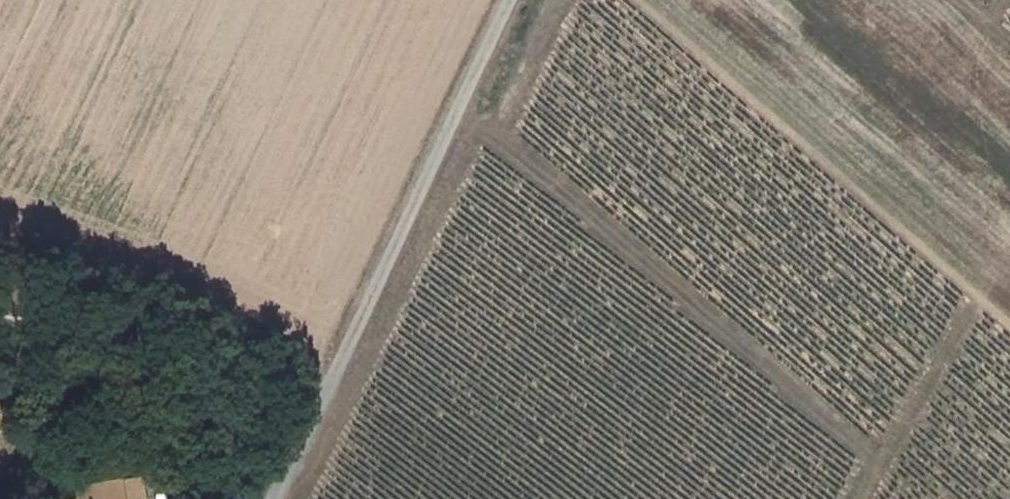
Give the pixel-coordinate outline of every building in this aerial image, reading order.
[(150,486),(89,497),(90,498),(153,498),(150,486)]
